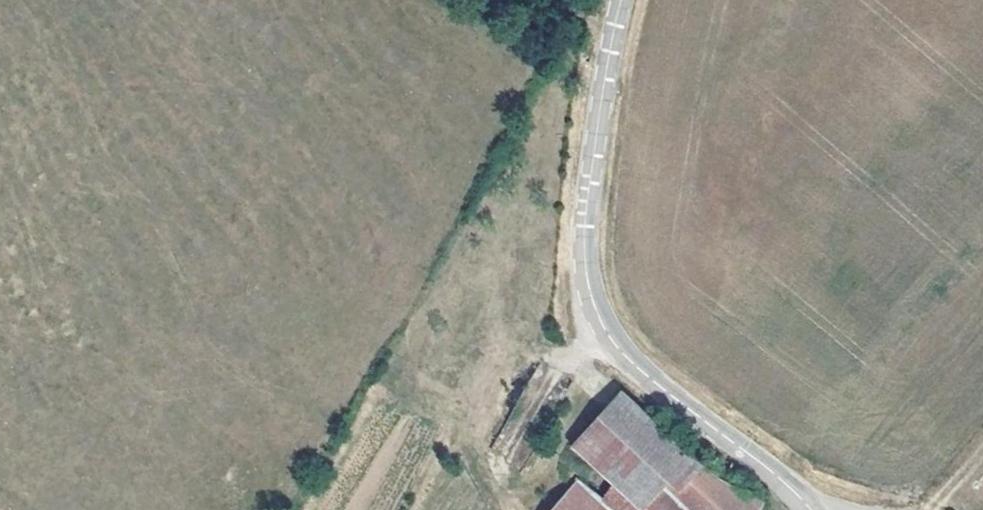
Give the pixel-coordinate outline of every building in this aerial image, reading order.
[(762,501),(716,477),(699,463),(667,434),(618,389),(570,443),(572,444),(558,466),(575,481),(606,509),(757,509),(762,501)] [(575,481),(549,509),(606,509),(575,481)]
